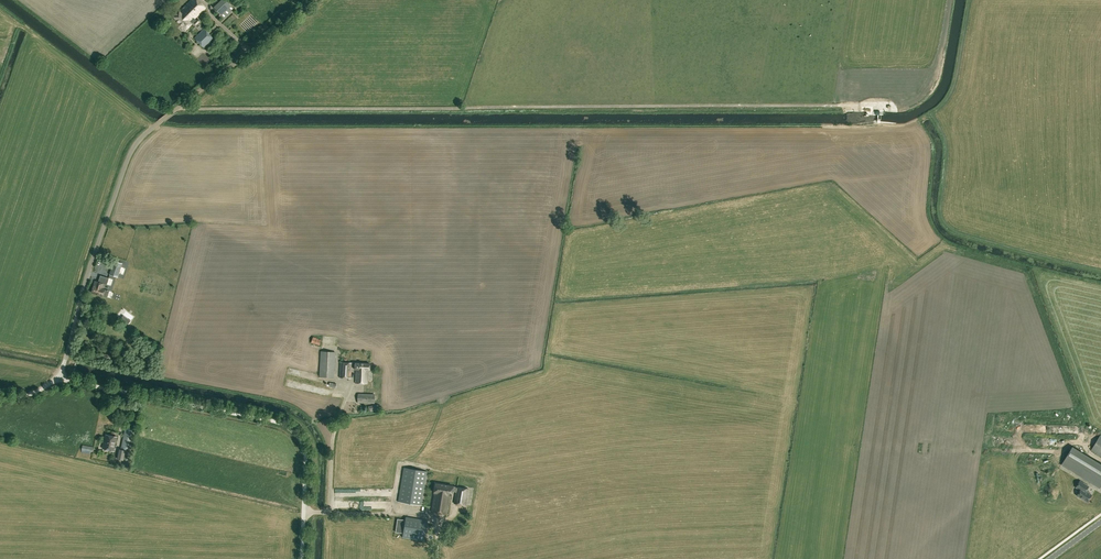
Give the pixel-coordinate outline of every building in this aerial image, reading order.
[(173,17),(186,29),(196,19),(194,18),(205,8),(198,0),(190,0),(173,17)] [(226,0),(221,0),(214,7),(225,18),(234,9),(226,0)] [(213,38),(205,29),(195,38),(204,47),(213,38)] [(114,261),(112,265),(107,263),(106,267),(111,269),(110,274),(118,277),(122,263),(114,261)] [(112,286),(117,280),(111,276),(106,282),(112,286)] [(92,293),(103,296),(105,290),(103,289),(105,284),(95,281),(92,293)] [(322,340),(313,336),(311,343),(320,346),(322,340)] [(320,376),(334,377),(335,352),(321,351),(320,376)] [(339,377),(351,378),(352,362),(340,361),(339,377)] [(370,371),(370,363),(355,363),(355,369),(356,369),(355,383),(368,383),(368,371),(370,371)] [(358,393),(358,402),(374,403),(375,394),(358,393)] [(118,459),(125,460),(127,460),(129,451),(126,450),(127,448),(131,449),(135,428),(126,426),(121,450),(120,449),(118,459)] [(103,448),(114,451),(117,436),(106,434),(103,448)] [(1100,435),(1091,451),(1100,457),(1100,436),(1100,435)] [(1099,488),(1100,484),(1100,465),(1071,447),(1061,465),(1099,488)] [(404,467),(398,501),(421,505),(427,471),(404,467)] [(1088,502),(1092,495),(1089,492),(1090,491),(1087,489),(1089,486),(1081,480),(1077,487),(1081,489),(1077,495),(1088,502)] [(436,483),(432,512),(447,514),(450,494),(452,495),(453,490),(456,491),(454,503),(466,505),(469,488),(436,483)] [(428,521),(406,517),(403,538),(424,541),(428,521)]
